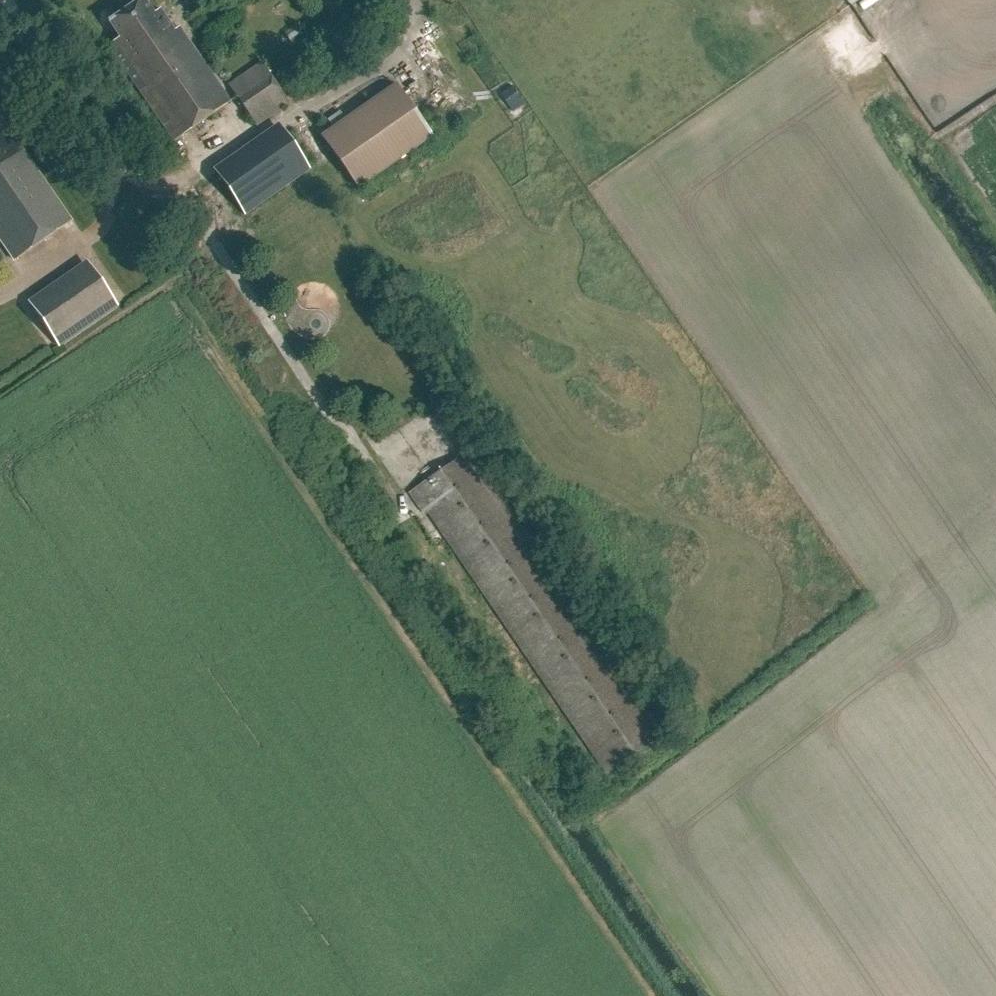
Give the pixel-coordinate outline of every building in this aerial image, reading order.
[(174,141),(231,102),(179,26),(174,30),(160,9),(155,13),(146,0),(137,0),(108,20),(120,37),(108,45),(174,141)] [(261,62),(228,85),(258,127),(290,104),(261,62)] [(397,84),(322,136),(359,188),(433,136),(397,84)] [(14,258),(70,219),(1,120),(0,120),(0,238),(14,258)] [(118,304),(87,260),(28,302),(58,346),(118,304)] [(429,512),(607,773),(664,734),(472,452),(411,493),(426,514),(429,512)]
